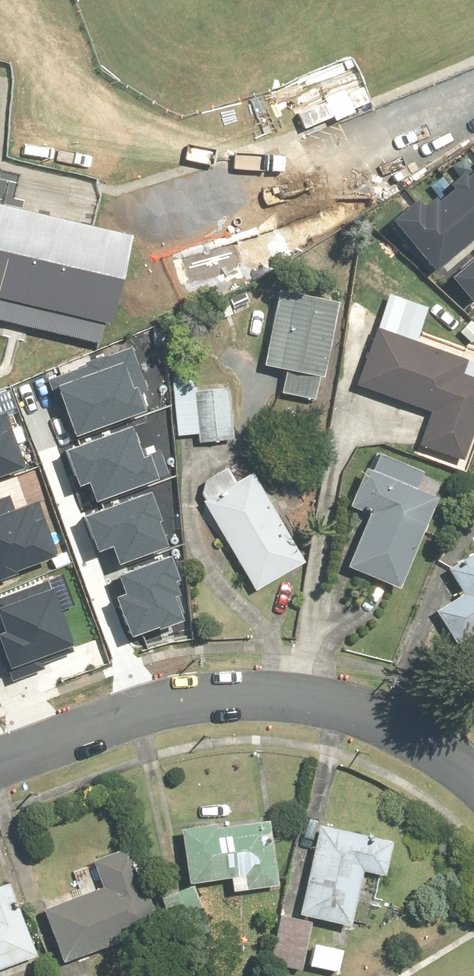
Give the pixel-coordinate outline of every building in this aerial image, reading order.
[(392,221),(433,265),(473,228),(473,171),(431,210),(418,197),(392,221)] [(23,211),(27,194),(0,187),(0,318),(99,342),(103,324),(113,327),(135,238),(23,211)] [(443,280),(462,304),(473,294),(473,255),(443,280)] [(283,395),(325,401),(341,296),(280,287),(268,365),(287,368),(283,395)] [(365,318),(339,391),(414,417),(406,439),(470,462),(473,449),(473,356),(365,318)] [(62,381),(76,428),(144,407),(136,384),(128,387),(121,363),(62,381)] [(233,381),(190,381),(189,440),(232,440),(233,381)] [(28,462),(10,412),(0,416),(0,473),(28,462)] [(67,445),(79,481),(88,478),(94,495),(157,475),(150,453),(138,457),(128,426),(67,445)] [(350,564),(401,586),(447,479),(375,448),(351,503),(372,512),(350,564)] [(250,454),(198,484),(259,588),(312,557),(250,454)] [(83,513),(95,546),(108,541),(116,562),(171,543),(151,489),(83,513)] [(57,551),(39,501),(19,508),(13,491),(0,495),(0,571),(57,551)] [(463,640),(473,634),(473,547),(450,562),(465,585),(439,602),(463,640)] [(114,590),(128,636),(190,616),(170,554),(118,571),(123,587),(114,590)] [(11,671),(79,647),(56,584),(50,586),(46,577),(0,594),(0,640),(11,671)] [(280,815),(185,819),(188,878),(234,875),(234,888),(283,886),(280,815)] [(314,820),(301,913),(357,921),(364,871),(392,875),(398,832),(314,820)] [(45,906),(66,958),(164,921),(133,842),(95,857),(105,883),(45,906)] [(44,950),(15,877),(0,882),(0,967),(44,950)] [(202,883),(163,890),(172,938),(211,931),(202,883)] [(279,915),(271,966),(306,971),(313,920),(279,915)]
